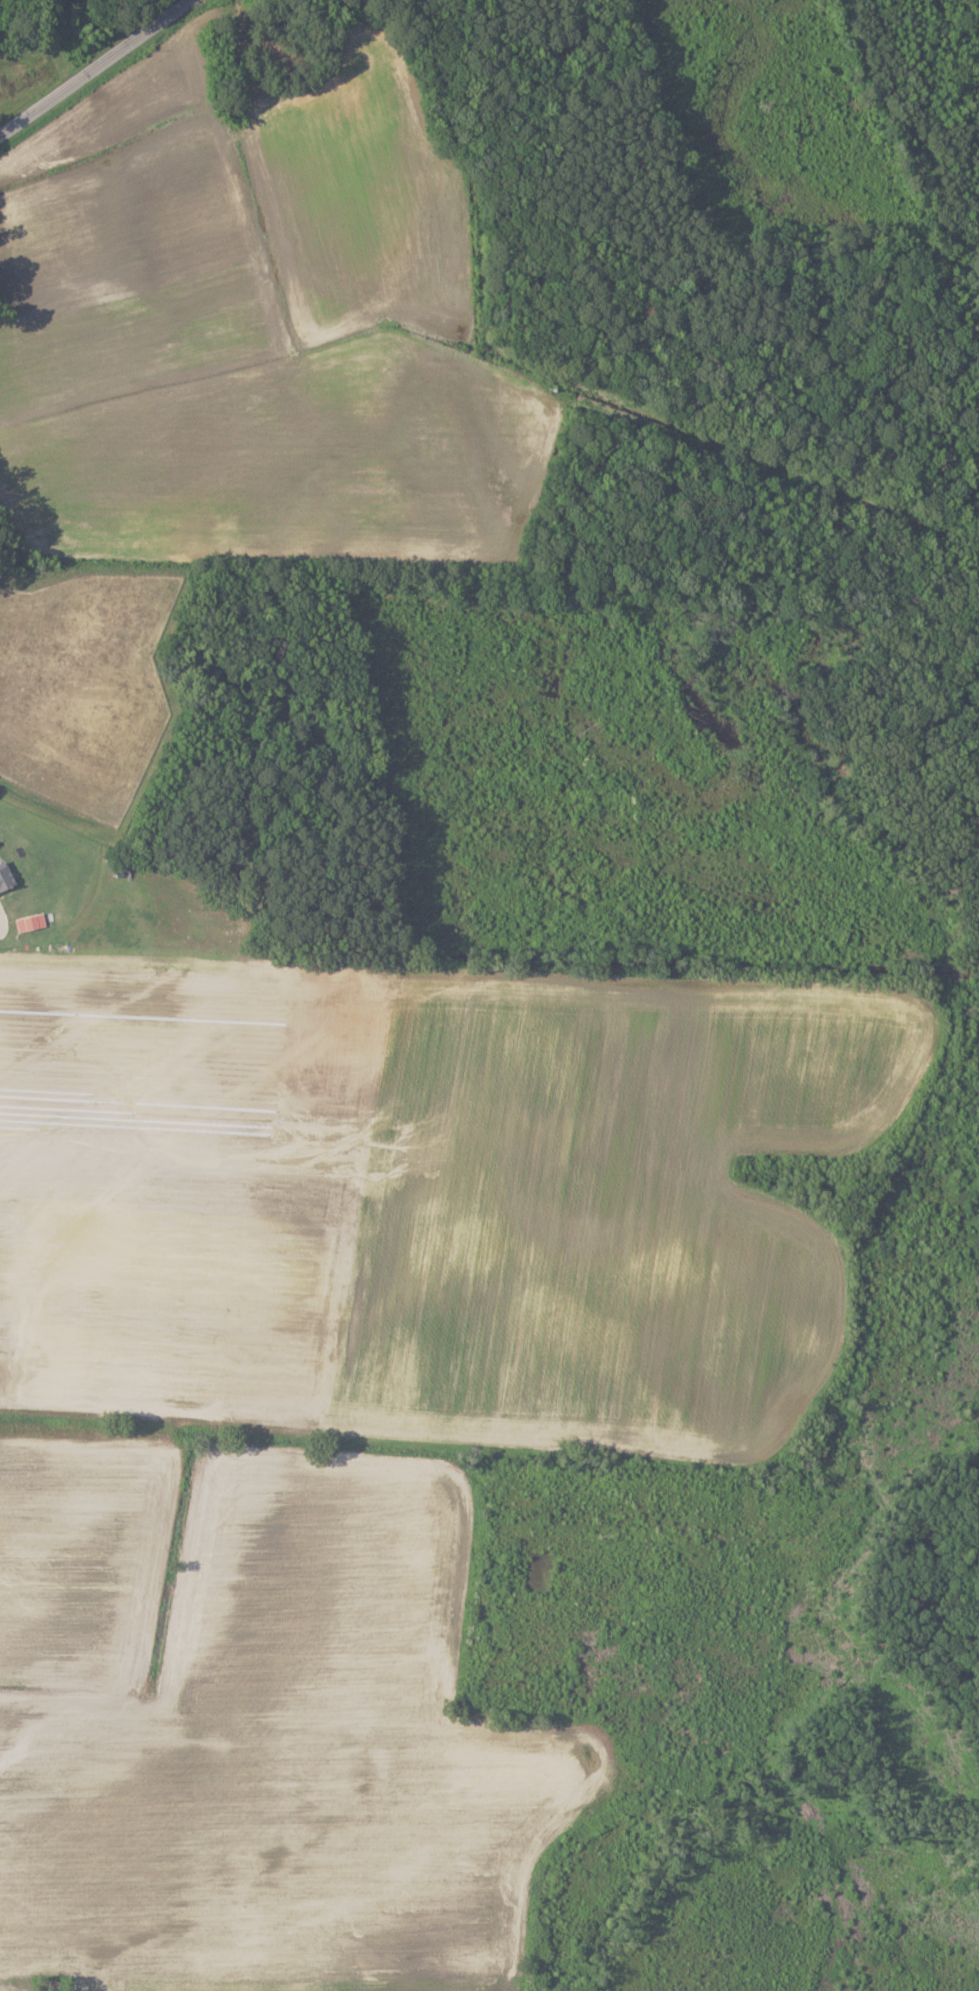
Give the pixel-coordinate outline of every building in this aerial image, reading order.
[(19,885),(8,861),(0,864),(0,893),(19,885)] [(20,933),(48,927),(45,913),(17,919),(20,933)]
